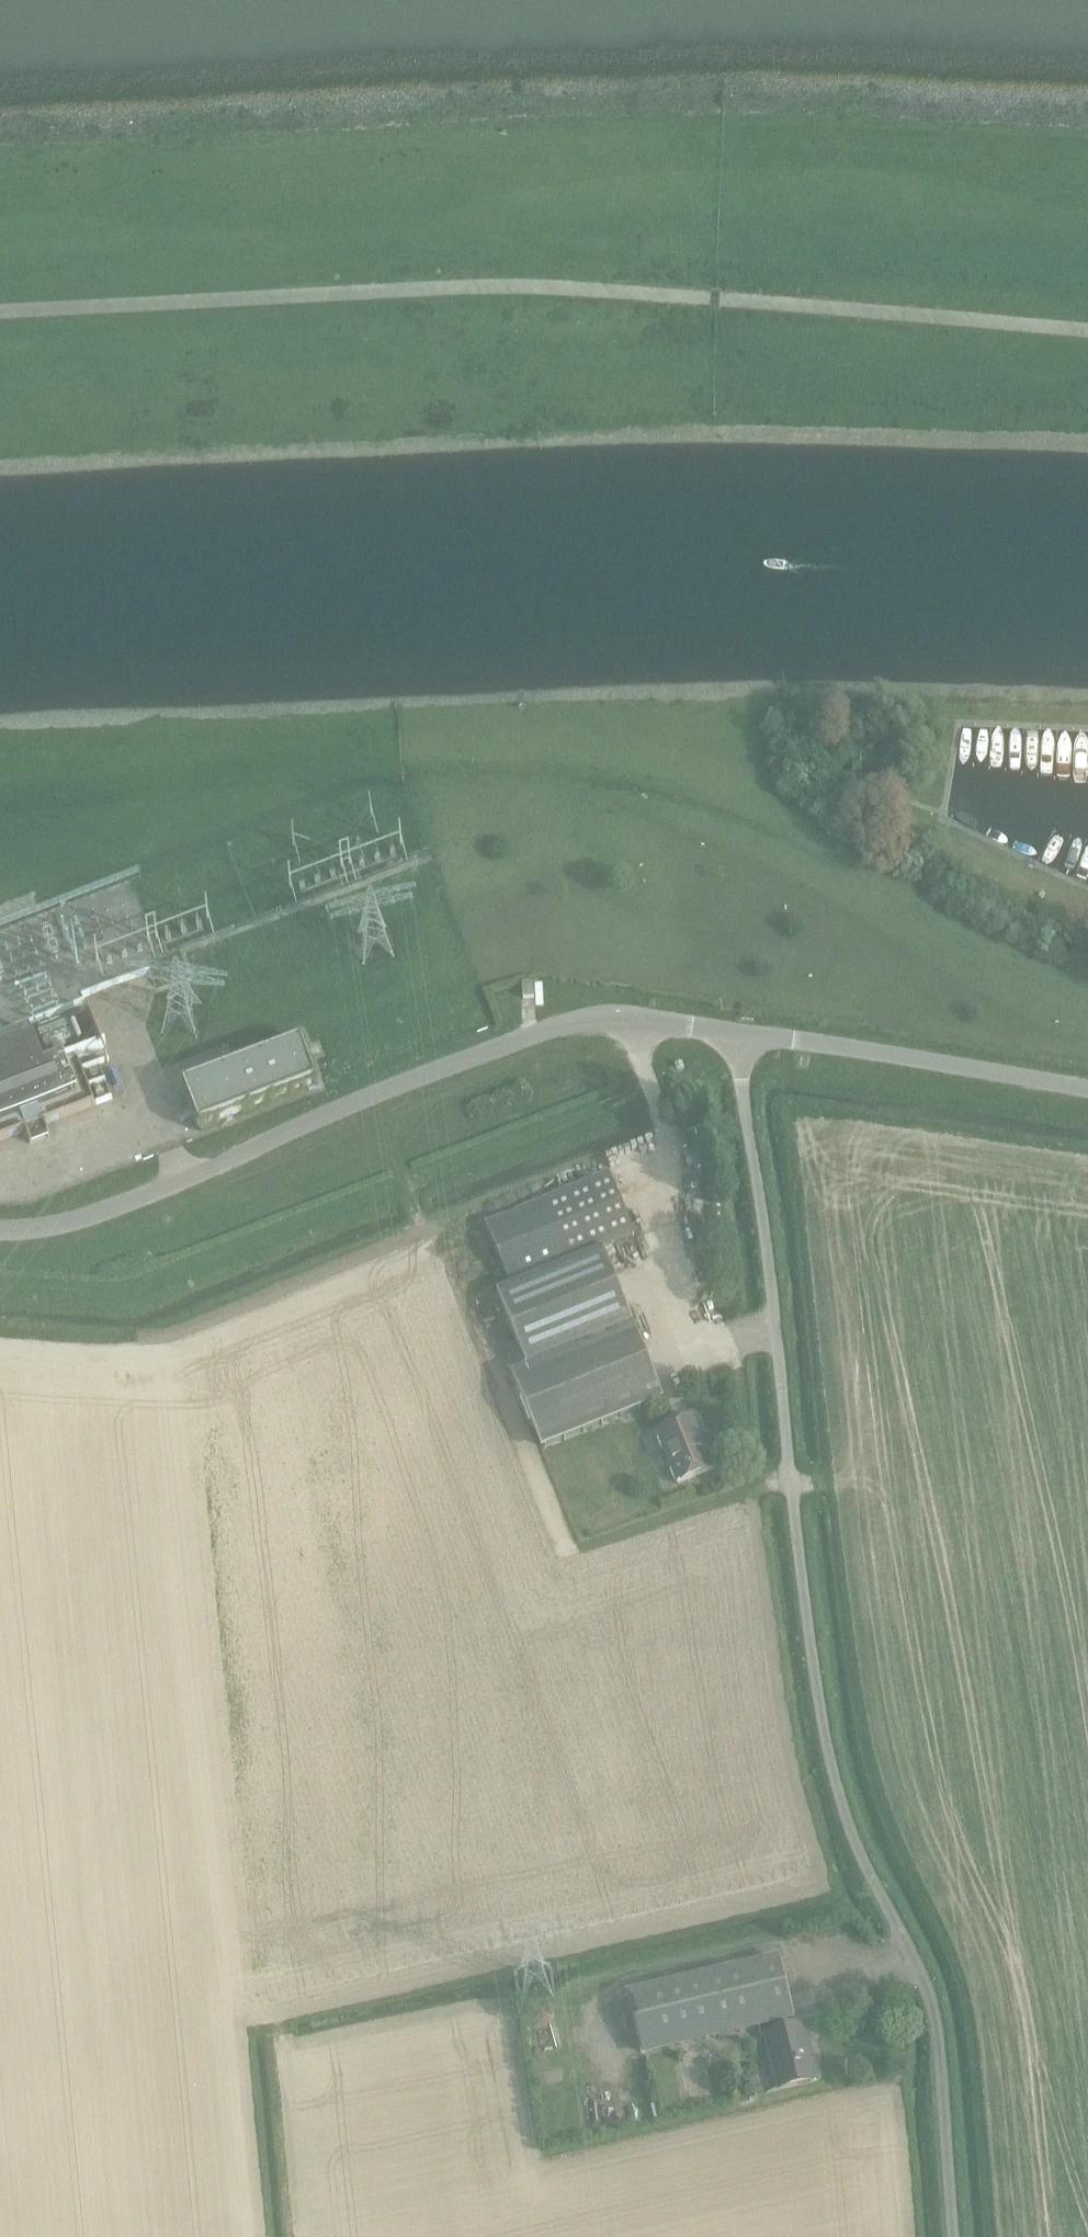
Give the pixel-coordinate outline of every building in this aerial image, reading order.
[(534,984),(522,984),(523,999),(535,999),(534,984)] [(103,1048),(88,1009),(0,1043),(0,1142),(26,1132),(31,1144),(50,1136),(46,1125),(95,1106),(89,1089),(83,1072),(77,1058),(103,1048)] [(200,1130),(317,1085),(318,1085),(302,1043),(184,1088),(200,1130)] [(676,1066),(679,1073),(686,1070),(683,1063),(676,1066)] [(516,1376),(545,1447),(660,1400),(600,1251),(635,1236),(610,1175),(486,1226),(512,1289),(498,1295),(529,1371),(516,1376)] [(679,1484),(714,1470),(693,1419),(658,1433),(679,1484)] [(628,1995),(641,2052),(758,2025),(761,2039),(767,2037),(780,2090),(818,2081),(805,2027),(794,2030),(791,2017),(793,2016),(779,1959),(628,1995)]
